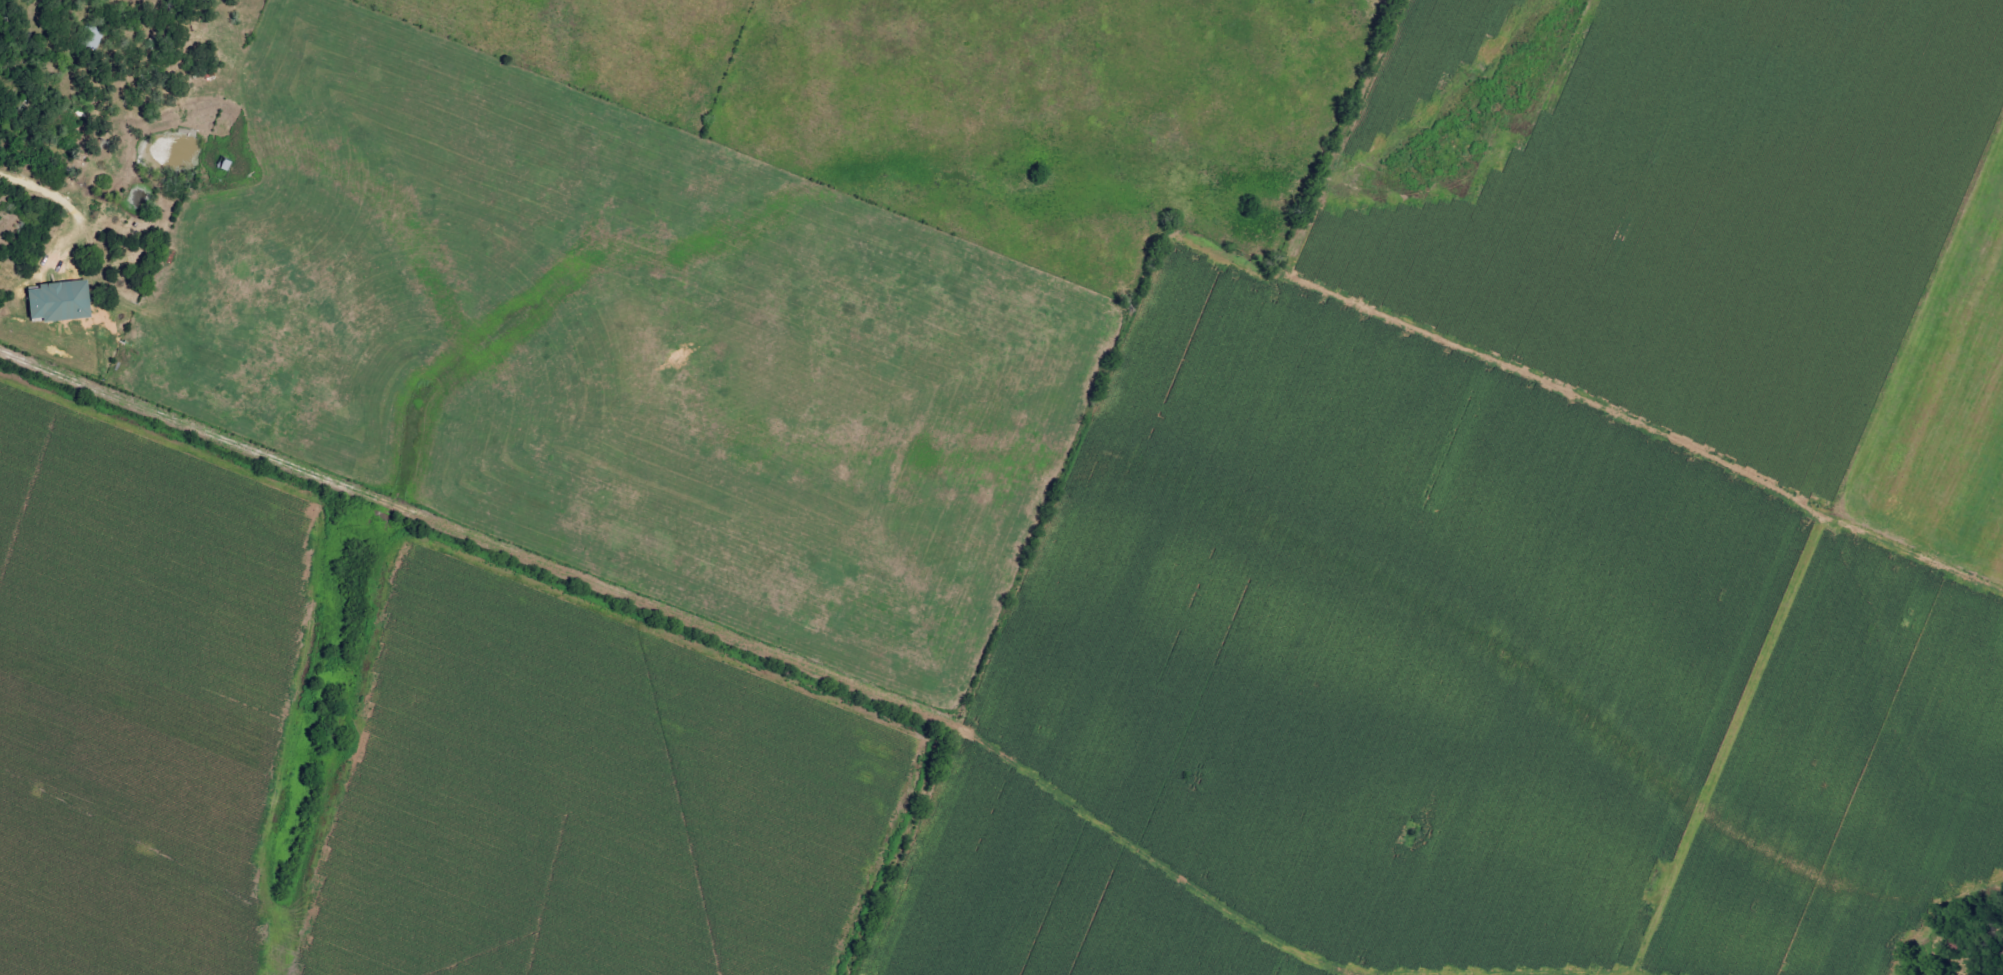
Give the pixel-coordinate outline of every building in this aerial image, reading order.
[(86,319),(83,283),(23,287),(25,320),(38,319),(38,323),(86,319)]
